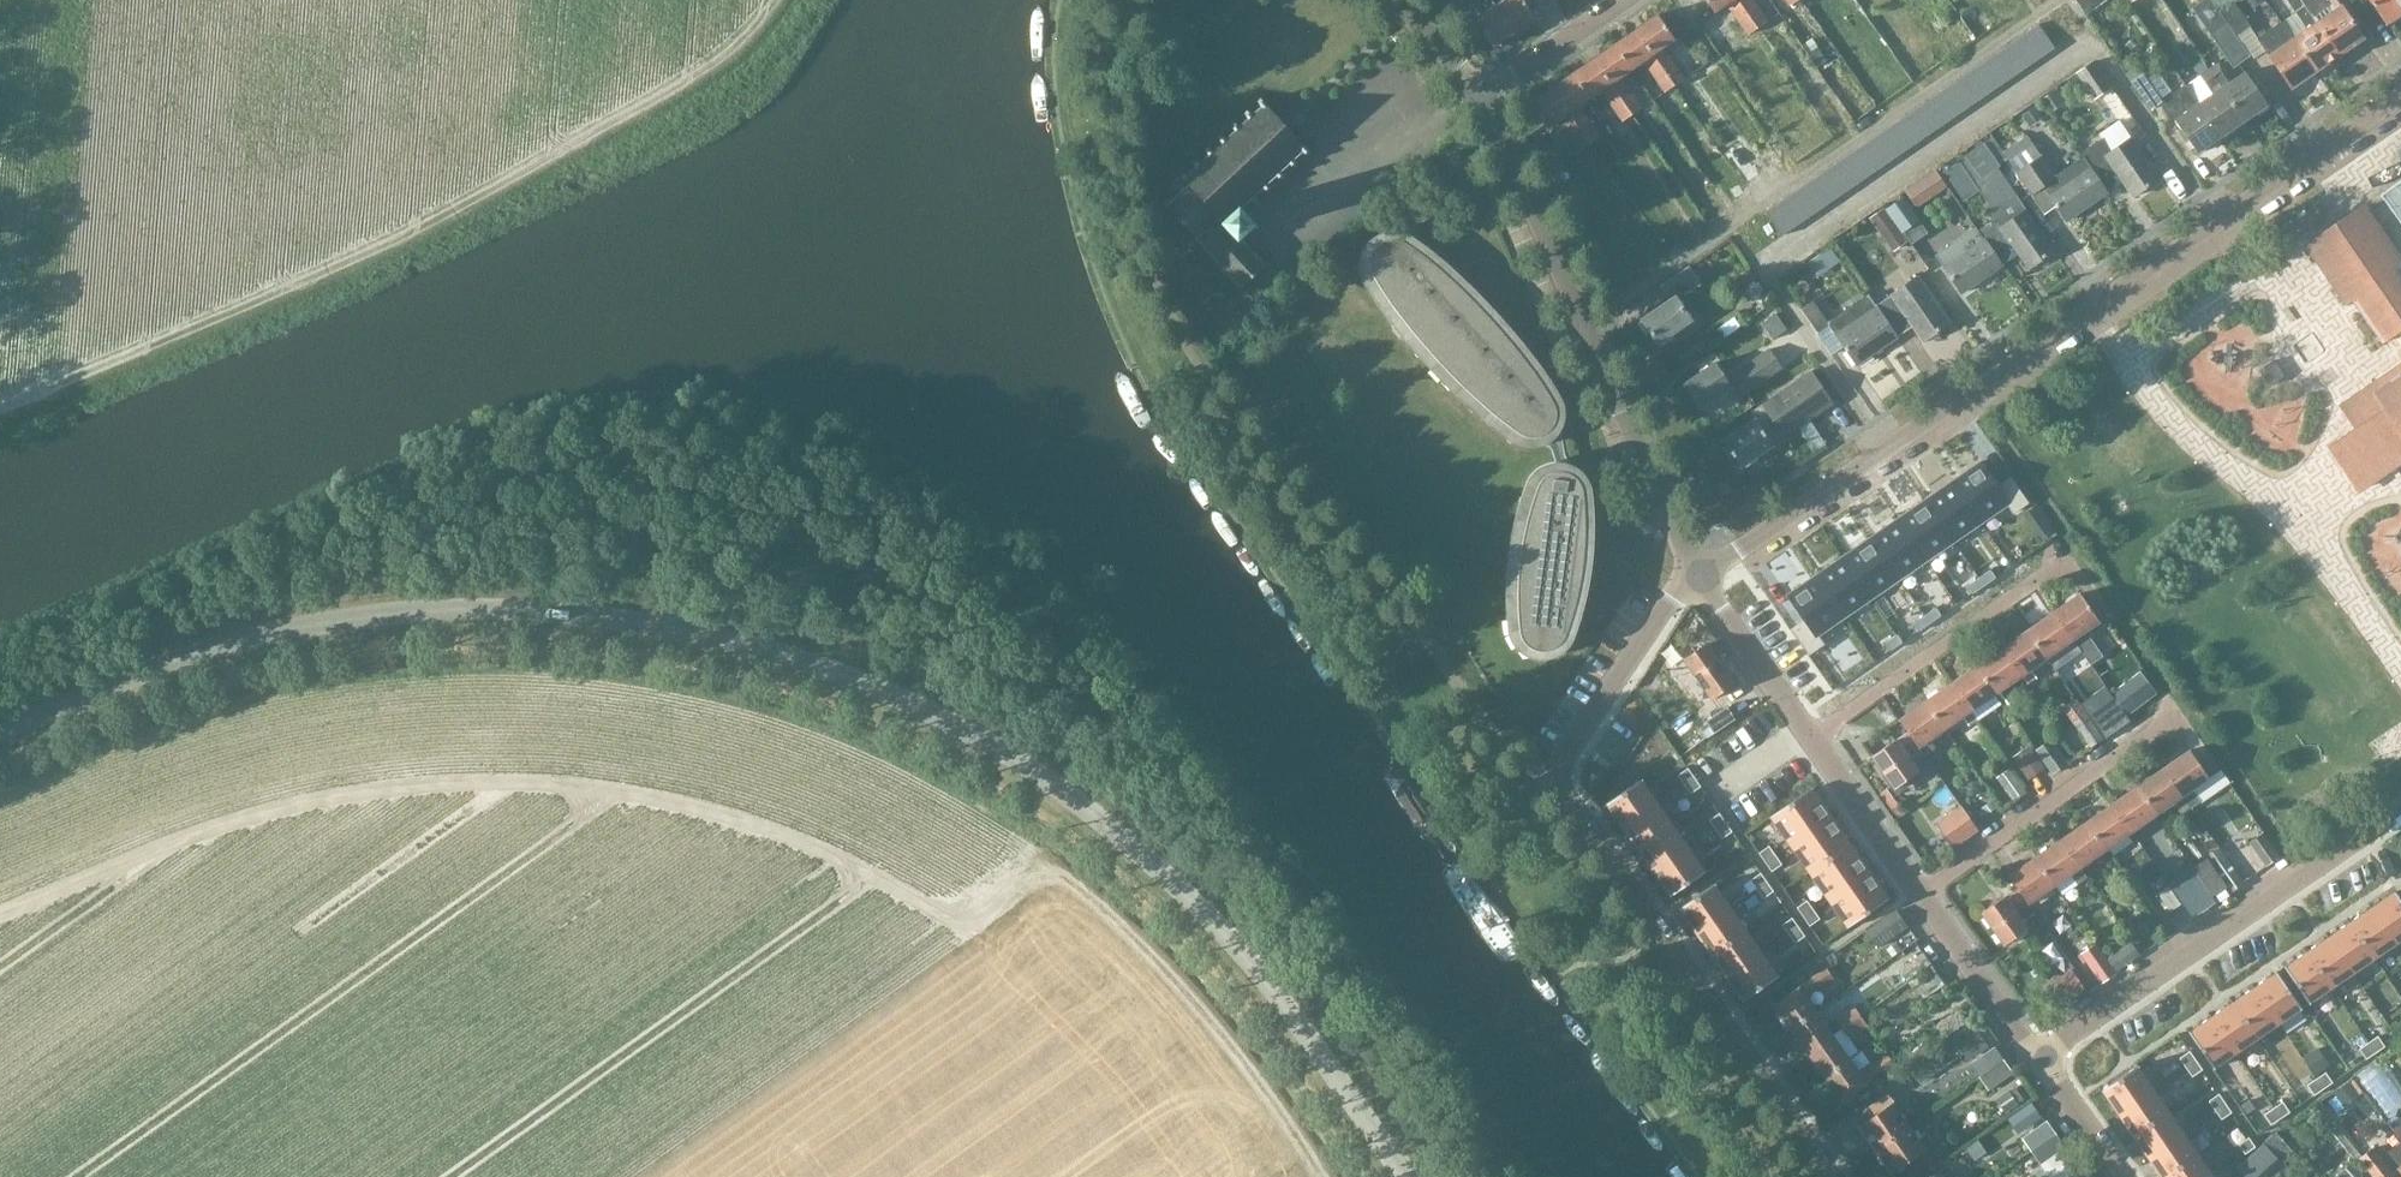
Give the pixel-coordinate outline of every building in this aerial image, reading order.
[(1497,6),(1481,17),(1469,0),(1466,0),(1464,1),(1464,0),(1450,0),(1478,40),(1486,35),(1495,47),(1515,33),(1497,6)] [(1515,33),(1537,18),(1528,6),(1536,0),(1506,0),(1497,6),(1515,33)] [(1738,0),(1707,0),(1715,12),(1727,4),(1749,36),(1759,29),(1738,0)] [(1759,29),(1768,23),(1752,0),(1738,0),(1759,29)] [(2106,0),(2077,0),(2085,13),(2106,0)] [(2233,65),(2249,54),(2211,0),(2205,0),(2193,8),(2233,65)] [(2316,69),(2339,53),(2306,4),(2305,5),(2301,0),(2288,0),(2307,29),(2294,38),(2316,69)] [(2339,53),(2363,37),(2355,25),(2361,21),(2346,0),(2301,0),(2305,5),(2306,4),(2339,53)] [(2386,21),(2400,11),(2400,0),(2371,0),(2386,21)] [(2221,10),(2238,34),(2250,26),(2233,2),(2221,10)] [(1637,32),(1675,87),(1685,80),(1663,49),(1675,40),(1659,16),(1637,32)] [(2316,69),(2294,38),(2293,39),(2281,21),(2257,38),(2290,87),(2316,69)] [(2037,24),(2025,32),(2042,56),(2054,48),(2037,24)] [(1675,87),(1637,32),(1615,46),(1633,70),(1645,62),(1666,93),(1675,87)] [(2025,32),(2013,40),(2030,64),(2042,56),(2025,32)] [(2013,40),(2002,48),(2018,72),(2030,64),(2013,40)] [(1615,46),(1595,60),(1633,116),(1643,109),(1621,78),(1633,70),(1615,46)] [(2002,48),(1990,56),(2006,80),(2018,72),(2002,48)] [(1990,56),(1978,65),(1994,89),(2006,80),(1990,56)] [(2203,59),(2195,65),(2202,75),(2210,69),(2203,59)] [(1574,74),(1590,99),(1602,91),(1624,123),(1633,116),(1595,60),(1574,74)] [(2112,86),(2093,60),(2075,73),(2094,99),(2112,86)] [(1801,64),(1785,73),(1793,86),(1809,77),(1801,64)] [(1978,65),(1966,73),(1982,97),(1994,89),(1978,65)] [(2210,69),(2245,120),(2268,103),(2247,73),(2232,83),(2228,77),(2226,78),(2217,65),(2210,69)] [(2213,97),(2200,105),(2222,136),(2245,120),(2210,69),(2202,75),(2211,88),(2208,90),(2213,97)] [(1966,73),(1954,81),(1971,105),(1982,97),(1966,73)] [(2131,81),(2149,109),(2162,101),(2143,73),(2131,81)] [(1552,89),(1591,145),(1600,139),(1579,107),(1590,99),(1574,74),(1552,89)] [(1954,81),(1942,89),(1959,113),(1971,105),(1954,81)] [(2222,136),(2200,105),(2187,85),(2174,94),(2176,98),(2165,107),(2176,123),(2177,122),(2198,152),(2222,136)] [(2055,88),(2042,97),(2051,110),(2064,101),(2055,88)] [(1591,145),(1552,89),(1531,104),(1547,129),(1560,120),(1581,152),(1591,145)] [(1942,89),(1930,97),(1947,121),(1959,113),(1942,89)] [(1930,97),(1918,106),(1935,129),(1947,121),(1930,97)] [(1312,153),(1262,99),(1259,103),(1263,107),(1253,116),(1249,112),(1246,115),(1250,119),(1240,128),(1236,124),(1233,127),(1237,131),(1227,140),(1223,136),(1220,139),(1223,144),(1215,152),(1210,147),(1207,151),(1211,155),(1201,165),(1197,160),(1194,163),(1198,168),(1188,176),(1183,172),(1181,175),(1185,179),(1176,187),(1181,193),(1168,206),(1244,288),(1268,265),(1242,237),(1257,224),(1243,209),(1252,200),(1257,204),(1260,201),(1256,196),(1265,188),(1270,192),(1273,189),(1269,184),(1279,176),(1283,180),(1286,177),(1282,173),(1292,164),(1296,168),(1299,165),(1295,161),(1304,152),(1308,156),(1312,153)] [(2021,113),(2029,124),(2041,116),(2033,104),(2021,113)] [(1918,106),(1907,114),(1923,138),(1935,129),(1918,106)] [(1907,114),(1895,122),(1911,146),(1923,138),(1907,114)] [(1895,122),(1883,130),(1899,154),(1911,146),(1895,122)] [(1883,130),(1871,138),(1888,162),(1899,154),(1883,130)] [(1600,139),(1591,145),(1599,157),(1612,148),(1604,136),(1600,139)] [(1713,144),(1724,173),(1744,166),(1733,136),(1713,144)] [(1992,137),(1944,170),(1965,201),(1979,191),(1994,211),(2017,195),(1996,166),(2007,159),(1992,137)] [(2079,153),(2082,157),(2106,191),(2122,180),(2133,196),(2158,178),(2130,138),(2111,151),(2102,137),(2079,153)] [(1871,138),(1859,146),(1876,170),(1888,162),(1871,138)] [(2033,143),(2009,160),(2032,193),(2041,187),(2066,221),(2107,193),(2106,191),(2082,157),(2055,175),(2033,143)] [(1859,146),(1847,155),(1864,178),(1876,170),(1859,146)] [(1847,155),(1835,163),(1852,187),(1864,178),(1847,155)] [(1835,163),(1824,171),(1840,195),(1852,187),(1835,163)] [(1935,168),(1918,179),(1930,197),(1947,186),(1935,168)] [(1824,171),(1812,179),(1828,203),(1840,195),(1824,171)] [(2380,191),(2400,221),(2400,177),(2380,191)] [(1812,179),(1800,187),(1816,211),(1828,203),(1812,179)] [(1800,187),(1788,195),(1804,219),(1816,211),(1800,187)] [(2306,242),(2347,302),(2354,297),(2363,310),(2361,312),(2381,342),(2393,334),(2400,346),(2400,221),(2380,191),(2306,242)] [(1788,195),(1776,204),(1793,228),(1804,219),(1788,195)] [(1980,232),(1985,240),(2003,265),(2019,254),(2030,270),(2056,252),(2017,195),(1994,211),(1991,213),(1996,221),(1980,232)] [(1920,220),(1903,197),(1886,209),(1903,233),(1920,220)] [(1776,204),(1764,212),(1781,236),(1793,228),(1776,204)] [(1883,208),(1871,216),(1879,228),(1891,220),(1883,208)] [(1976,227),(1937,255),(1945,267),(1945,268),(1963,294),(2004,266),(2003,265),(1985,240),(1980,232),(1976,227)] [(1375,248),(1372,251),(1370,259),(1370,263),(1371,271),(1377,281),(1390,302),(1422,342),(1462,385),(1497,417),(1509,426),(1519,433),(1525,436),(1533,437),(1536,437),(1543,435),(1546,434),(1552,428),(1556,421),(1557,411),(1554,402),(1550,395),(1536,374),(1526,360),(1504,333),(1478,305),(1471,297),(1451,279),(1424,255),(1409,244),(1398,239),(1388,240),(1380,243),(1375,248)] [(1819,254),(1817,256),(1826,270),(1840,261),(1830,247),(1819,254)] [(1788,259),(1799,278),(1819,267),(1808,248),(1788,259)] [(1679,300),(1700,285),(1688,267),(1661,285),(1670,300),(1642,319),(1659,344),(1693,321),(1679,300)] [(1781,280),(1788,294),(1802,287),(1795,273),(1781,280)] [(1877,306),(1897,336),(1913,325),(1925,342),(1950,324),(1918,278),(1877,306)] [(1746,286),(1745,291),(1751,299),(1757,300),(1762,297),(1763,291),(1757,283),(1751,282),(1746,286)] [(1897,336),(1877,306),(1877,305),(1876,306),(1867,294),(1827,321),(1858,366),(1899,338),(1897,336)] [(1813,302),(1801,310),(1817,334),(1829,326),(1823,317),(1813,302)] [(1762,323),(1773,339),(1787,329),(1776,314),(1762,323)] [(1737,400),(1763,382),(1783,369),(1770,350),(1750,363),(1726,380),(1715,363),(1685,383),(1690,390),(1684,394),(1695,411),(1701,407),(1702,408),(1729,389),(1737,400)] [(2273,360),(2258,370),(2269,386),(2284,376),(2273,360)] [(2343,403),(2358,424),(2327,446),(2357,489),(2400,459),(2400,364),(2343,403)] [(1754,422),(1723,443),(1739,468),(1771,446),(1771,445),(1782,437),(1783,438),(1831,405),(1810,374),(1750,415),(1754,422)] [(1979,462),(1951,481),(1980,523),(2007,504),(2012,512),(2026,503),(2009,478),(1996,487),(1979,462)] [(1560,470),(1552,472),(1546,475),(1539,483),(1534,495),(1530,510),(1526,522),(1524,535),(1520,559),(1518,584),(1518,591),(1518,609),(1520,630),(1521,636),(1526,644),(1533,648),(1536,649),(1544,651),(1551,649),(1558,645),(1560,643),(1565,637),(1570,623),(1573,611),(1578,591),(1581,576),(1583,566),(1585,549),(1585,538),(1585,525),(1585,513),(1584,494),(1583,489),(1580,482),(1578,479),(1573,474),(1568,472),(1560,470)] [(1951,481),(1923,500),(1953,542),(1980,523),(1951,481)] [(1923,500),(1895,520),(1925,562),(1953,542),(1923,500)] [(1895,520),(1868,538),(1898,580),(1925,562),(1895,520)] [(1868,538),(1841,557),(1870,599),(1898,580),(1868,538)] [(1841,557),(1814,576),(1843,618),(1870,599),(1841,557)] [(1989,570),(1978,578),(1983,586),(1995,578),(1989,570)] [(1814,576),(1786,596),(1804,621),(1791,630),(1808,654),(1822,644),(1817,637),(1843,618),(1814,576)] [(1978,578),(1966,586),(1972,594),(1983,586),(1978,578)] [(2055,613),(2081,651),(2091,665),(2104,656),(2086,631),(2099,622),(2080,595),(2055,613)] [(1934,608),(1923,616),(1928,624),(1940,616),(1934,608)] [(2055,613),(2028,631),(2047,659),(2055,670),(2081,651),(2055,613)] [(1923,616),(1911,624),(1917,632),(1928,624),(1923,616)] [(2028,631),(2002,649),(2022,677),(2027,685),(2037,678),(2031,671),(2047,659),(2028,631)] [(1896,635),(1884,643),(1890,651),(1901,643),(1896,635)] [(1686,660),(1713,699),(1736,683),(1709,644),(1686,660)] [(1977,667),(1996,695),(2022,677),(2002,649),(1977,667)] [(1996,695),(1977,667),(1951,685),(1970,713),(1971,713),(1996,695)] [(2127,715),(2145,700),(2156,693),(2140,671),(2111,693),(2121,707),(2127,715)] [(1951,685),(1925,703),(1945,731),(1963,718),(1968,725),(1977,720),(1971,713),(1970,713),(1951,685)] [(2082,687),(2074,693),(2086,710),(2094,704),(2082,687)] [(1900,721),(1909,735),(1924,756),(1935,747),(1931,741),(1945,731),(1925,703),(1900,721)] [(1706,722),(1713,734),(1734,720),(1726,708),(1706,722)] [(2102,739),(2086,715),(2074,723),(2090,747),(2102,739)] [(1702,725),(1699,727),(1706,739),(1710,736),(1713,734),(1706,722),(1702,725)] [(1925,758),(1924,756),(1909,735),(1897,743),(1896,742),(1873,758),(1895,791),(1918,775),(1913,766),(1925,758)] [(2036,749),(2052,773),(2066,764),(2050,740),(2036,749)] [(2014,757),(2028,777),(2042,768),(2028,747),(2014,757)] [(2164,770),(2190,808),(2200,801),(2193,790),(2209,779),(2190,752),(2164,770)] [(1694,775),(1688,766),(1678,773),(1684,782),(1694,775)] [(1996,778),(2014,801),(2025,793),(2008,769),(1996,778)] [(2138,788),(2157,816),(2174,804),(2181,815),(2190,808),(2164,770),(2138,788)] [(1701,784),(1694,775),(1684,782),(1691,791),(1701,784)] [(1641,779),(1606,804),(1622,827),(1657,802),(1641,779)] [(1811,788),(1770,816),(1789,844),(1831,816),(1811,788)] [(2112,806),(2131,834),(2157,816),(2138,788),(2112,806)] [(1992,801),(1981,809),(1986,817),(1997,809),(1992,801)] [(1657,802),(1622,827),(1638,850),(1673,825),(1657,802)] [(2131,834),(2112,806),(2086,824),(2105,852),(2131,834)] [(1937,824),(1952,846),(1976,829),(1961,808),(1937,824)] [(1726,820),(1719,810),(1709,818),(1716,827),(1726,820)] [(1831,816),(1789,844),(1809,872),(1850,843),(1831,816)] [(1732,829),(1726,820),(1716,827),(1722,836),(1732,829)] [(2086,824),(2062,841),(2081,869),(2105,852),(2086,824)] [(1673,825),(1638,850),(1654,872),(1689,848),(1673,825)] [(2249,842),(2266,866),(2279,857),(2262,833),(2249,842)] [(2035,860),(2054,887),(2071,876),(2076,884),(2086,877),(2081,869),(2062,841),(2035,860)] [(1850,843),(1809,872),(1828,899),(1869,871),(1850,843)] [(1775,855),(1768,846),(1758,853),(1764,862),(1775,855)] [(2219,847),(2208,854),(2214,862),(2212,863),(2211,864),(2226,887),(2229,892),(2243,883),(2219,847)] [(1689,848),(1654,872),(1670,896),(1705,871),(1689,848)] [(1781,864),(1775,855),(1764,862),(1771,871),(1781,864)] [(2028,905),(2030,905),(2054,887),(2035,860),(2010,878),(2018,890),(2028,905)] [(1767,879),(1761,870),(1751,877),(1757,886),(1767,879)] [(1869,871),(1828,899),(1847,927),(1889,899),(1869,871)] [(2199,877),(2187,884),(2204,910),(2216,903),(2199,877)] [(1774,889),(1767,879),(1757,886),(1764,896),(1774,889)] [(1714,884),(1679,908),(1695,931),(1730,907),(1714,884)] [(2157,894),(2170,912),(2180,905),(2168,886),(2157,894)] [(2028,905),(2018,890),(2006,899),(2005,897),(1982,913),(2004,945),(2027,929),(2021,920),(2034,911),(2030,905),(2028,905)] [(2372,907),(2396,942),(2400,939),(2400,901),(2394,891),(2372,907)] [(1813,909),(1806,900),(1796,907),(1802,916),(1813,909)] [(1730,907),(1695,931),(1711,954),(1746,930),(1730,907)] [(2372,907),(2350,922),(2374,957),(2396,942),(2372,907)] [(1819,919),(1813,909),(1802,916),(1809,926),(1819,919)] [(1866,931),(1877,947),(1907,926),(1896,910),(1866,931)] [(1799,924),(1792,915),(1782,922),(1789,931),(1799,924)] [(2158,925),(2167,937),(2178,928),(2169,916),(2158,925)] [(2350,922),(2328,937),(2353,972),(2374,957),(2350,922)] [(1805,933),(1799,924),(1789,931),(1795,941),(1805,933)] [(1746,930),(1711,954),(1727,977),(1762,952),(1746,930)] [(2328,937),(2306,952),(2331,987),(2353,972),(2328,937)] [(2107,957),(2116,970),(2139,954),(2131,942),(2107,957)] [(2080,953),(2101,983),(2116,973),(2095,943),(2080,953)] [(1762,952),(1727,977),(1743,1000),(1778,976),(1762,952)] [(2306,952),(2284,967),(2308,1003),(2331,987),(2306,952)] [(1899,969),(1906,980),(1930,964),(1923,953),(1899,969)] [(1908,983),(1920,1001),(1944,984),(1932,966),(1908,983)] [(1773,1003),(1792,1029),(1817,1011),(1806,996),(1833,978),(1826,967),(1773,1003)] [(2048,987),(2061,1006),(2085,989),(2072,970),(2048,987)] [(2276,972),(2254,987),(2278,1023),(2301,1008),(2276,972)] [(2254,987),(2232,1002),(2257,1038),(2278,1023),(2254,987)] [(1950,992),(1940,999),(1945,1006),(1955,999),(1950,992)] [(2232,1002),(2210,1017),(2235,1053),(2257,1038),(2232,1002)] [(1835,1017),(1843,1028),(1861,1016),(1853,1004),(1835,1017)] [(1935,1025),(1945,1038),(1969,1021),(1959,1008),(1935,1025)] [(1817,1011),(1792,1029),(1808,1053),(1843,1028),(1835,1017),(1825,1023),(1817,1011)] [(1843,1028),(1808,1053),(1825,1077),(1850,1059),(1849,1057),(1859,1050),(1850,1038),(1863,1029),(1867,1026),(1861,1016),(1843,1028)] [(2210,1017),(2188,1032),(2213,1068),(2235,1053),(2210,1017)] [(1961,1052),(1949,1036),(1928,1051),(1940,1068),(1961,1052)] [(2375,1055),(2384,1049),(2377,1039),(2368,1045),(2375,1055)] [(2365,1062),(2375,1055),(2368,1045),(2358,1051),(2365,1062)] [(1970,1064),(1979,1077),(2004,1060),(1995,1047),(1970,1064)] [(2316,1047),(2303,1056),(2315,1074),(2328,1065),(2316,1047)] [(2189,1050),(2179,1058),(2185,1067),(2196,1060),(2189,1050)] [(1850,1059),(1825,1077),(1841,1099),(1893,1062),(1885,1051),(1858,1070),(1850,1059)] [(2004,1060),(1979,1077),(1987,1088),(2011,1071),(2004,1060)] [(2196,1060),(2185,1067),(2192,1076),(2202,1069),(2196,1060)] [(2137,1065),(2101,1090),(2117,1112),(2152,1088),(2137,1065)] [(1928,1080),(1935,1093),(1950,1084),(1942,1071),(1928,1080)] [(2322,1092),(2331,1085),(2324,1075),(2315,1081),(2322,1092)] [(2312,1098),(2322,1092),(2315,1081),(2305,1088),(2312,1098)] [(2360,1093),(2352,1081),(2336,1092),(2344,1104),(2360,1093)] [(2021,1085),(2011,1091),(2019,1102),(2028,1096),(2021,1085)] [(2152,1088),(2117,1112),(2132,1134),(2167,1110),(2152,1088)] [(2017,1104),(2007,1090),(1995,1098),(2004,1112),(2017,1104)] [(2219,1093),(2208,1100),(2215,1110),(2225,1103),(2219,1093)] [(1858,1124),(1876,1149),(1910,1126),(1888,1094),(1870,1106),(1874,1113),(1858,1124)] [(2030,1101),(2015,1113),(2025,1127),(2040,1116),(2030,1101)] [(2323,1101),(2315,1108),(2332,1129),(2340,1122),(2323,1101)] [(2225,1103),(2215,1110),(2221,1119),(2231,1112),(2225,1103)] [(2279,1121),(2288,1115),(2281,1104),(2272,1111),(2279,1121)] [(2167,1110),(2132,1134),(2147,1156),(2182,1131),(2167,1110)] [(2270,1128),(2279,1121),(2272,1111),(2263,1117),(2270,1128)] [(2387,1124),(2394,1133),(2400,1127),(2400,1114),(2400,1113),(2387,1124)] [(2022,1138),(2030,1150),(2054,1133),(2046,1122),(2022,1138)] [(1910,1126),(1876,1149),(1892,1171),(1907,1160),(1913,1168),(1931,1156),(1910,1126)] [(2147,1156),(2161,1176),(2162,1176),(2197,1153),(2182,1131),(2147,1156)] [(2054,1133),(2030,1150),(2039,1163),(2063,1146),(2054,1133)] [(2277,1133),(2267,1142),(2284,1161),(2294,1152),(2277,1133)] [(2248,1137),(2238,1144),(2245,1154),(2255,1147),(2248,1137)] [(2260,1172),(2277,1157),(2265,1144),(2248,1159),(2260,1172)] [(2049,1176),(2068,1176),(2080,1168),(2065,1146),(2040,1163),(2049,1176)] [(2372,1176),(2391,1176),(2395,1174),(2372,1146),(2357,1159),(2372,1176)] [(2162,1176),(2210,1176),(2212,1176),(2197,1153),(2162,1176)] [(2342,1176),(2365,1176),(2352,1162),(2339,1174),(2342,1176)] [(2071,1176),(2088,1176),(2083,1169),(2071,1176)]
